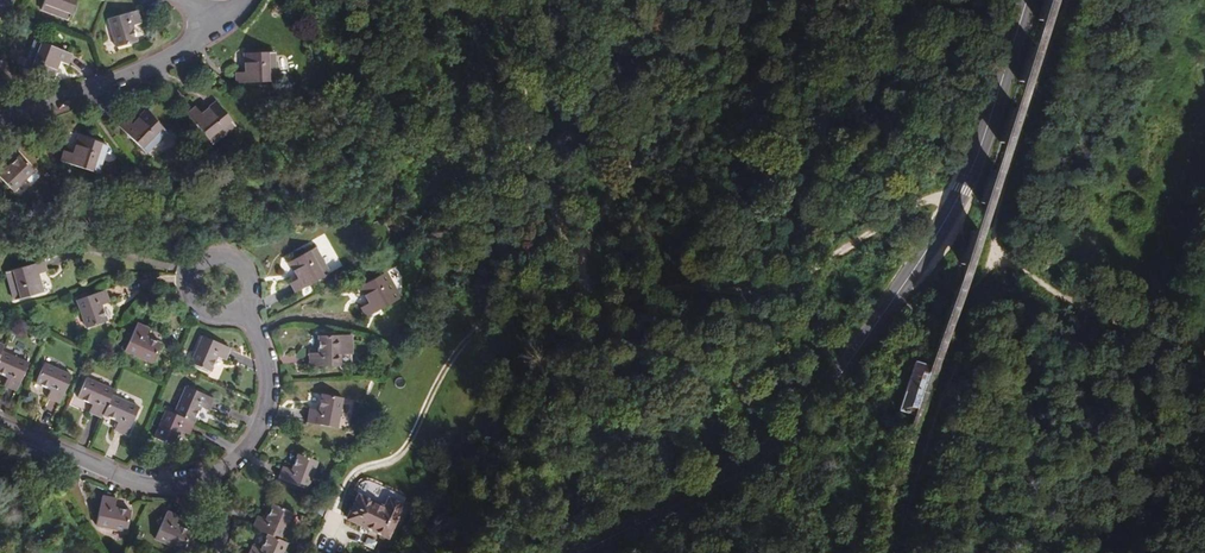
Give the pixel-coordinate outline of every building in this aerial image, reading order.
[(12,0),(0,0),(0,8),(7,11),(12,0)] [(76,0),(45,0),(41,9),(69,19),(76,0)] [(116,47),(136,41),(132,25),(140,22),(137,10),(108,18),(116,47)] [(67,64),(71,54),(35,41),(25,68),(52,78),(58,60),(67,64)] [(275,81),(273,51),(245,51),(245,70),(237,71),(237,82),(275,81)] [(212,142),(235,124),(216,102),(201,113),(196,107),(188,114),(212,142)] [(145,152),(166,131),(145,111),(132,124),(125,118),(118,126),(145,152)] [(97,172),(106,144),(79,135),(73,153),(64,151),(61,161),(97,172)] [(12,190),(34,170),(20,155),(8,166),(1,159),(0,161),(0,177),(12,190)] [(290,282),(296,292),(328,273),(314,247),(289,261),(298,278),(290,282)] [(14,300),(43,292),(37,274),(46,271),(44,261),(7,271),(14,300)] [(360,304),(365,313),(398,295),(384,269),(359,284),(368,301),(360,304)] [(86,297),(78,300),(77,300),(87,328),(107,321),(101,305),(109,302),(104,290),(86,297)] [(146,336),(150,328),(138,323),(125,350),(152,362),(160,343),(146,336)] [(351,364),(350,335),(339,335),(339,333),(333,333),(333,335),(318,336),(318,352),(309,353),(310,365),(351,364)] [(225,359),(230,347),(203,336),(191,363),(210,371),(216,356),(225,359)] [(0,354),(0,373),(8,377),(4,385),(16,390),(28,362),(2,351),(0,354)] [(59,402),(71,375),(44,363),(36,382),(51,388),(47,397),(59,402)] [(916,415),(932,368),(917,363),(902,411),(916,415)] [(101,416),(103,413),(111,395),(113,390),(86,378),(78,396),(93,404),(89,411),(101,416)] [(186,386),(174,413),(194,422),(200,407),(208,410),(213,398),(186,386)] [(308,421),(336,427),(342,397),(321,394),(318,409),(310,408),(308,421)] [(111,395),(103,413),(118,420),(114,428),(127,434),(138,407),(111,395)] [(194,422),(174,413),(166,410),(154,437),(173,445),(180,430),(188,434),(194,422)] [(920,443),(909,438),(906,445),(918,449),(920,443)] [(279,478),(307,488),(317,461),(298,453),(292,469),(284,466),(279,478)] [(126,530),(130,510),(114,507),(115,498),(103,496),(97,524),(126,530)] [(343,520),(383,539),(397,508),(384,500),(379,510),(354,498),(343,520)] [(253,528),(268,533),(280,538),(291,512),(273,504),(266,518),(258,515),(253,528)] [(179,516),(167,511),(155,538),(182,550),(190,531),(175,524),(179,516)] [(268,533),(261,549),(253,546),(250,552),(282,552),(287,542),(280,538),(268,533)]
